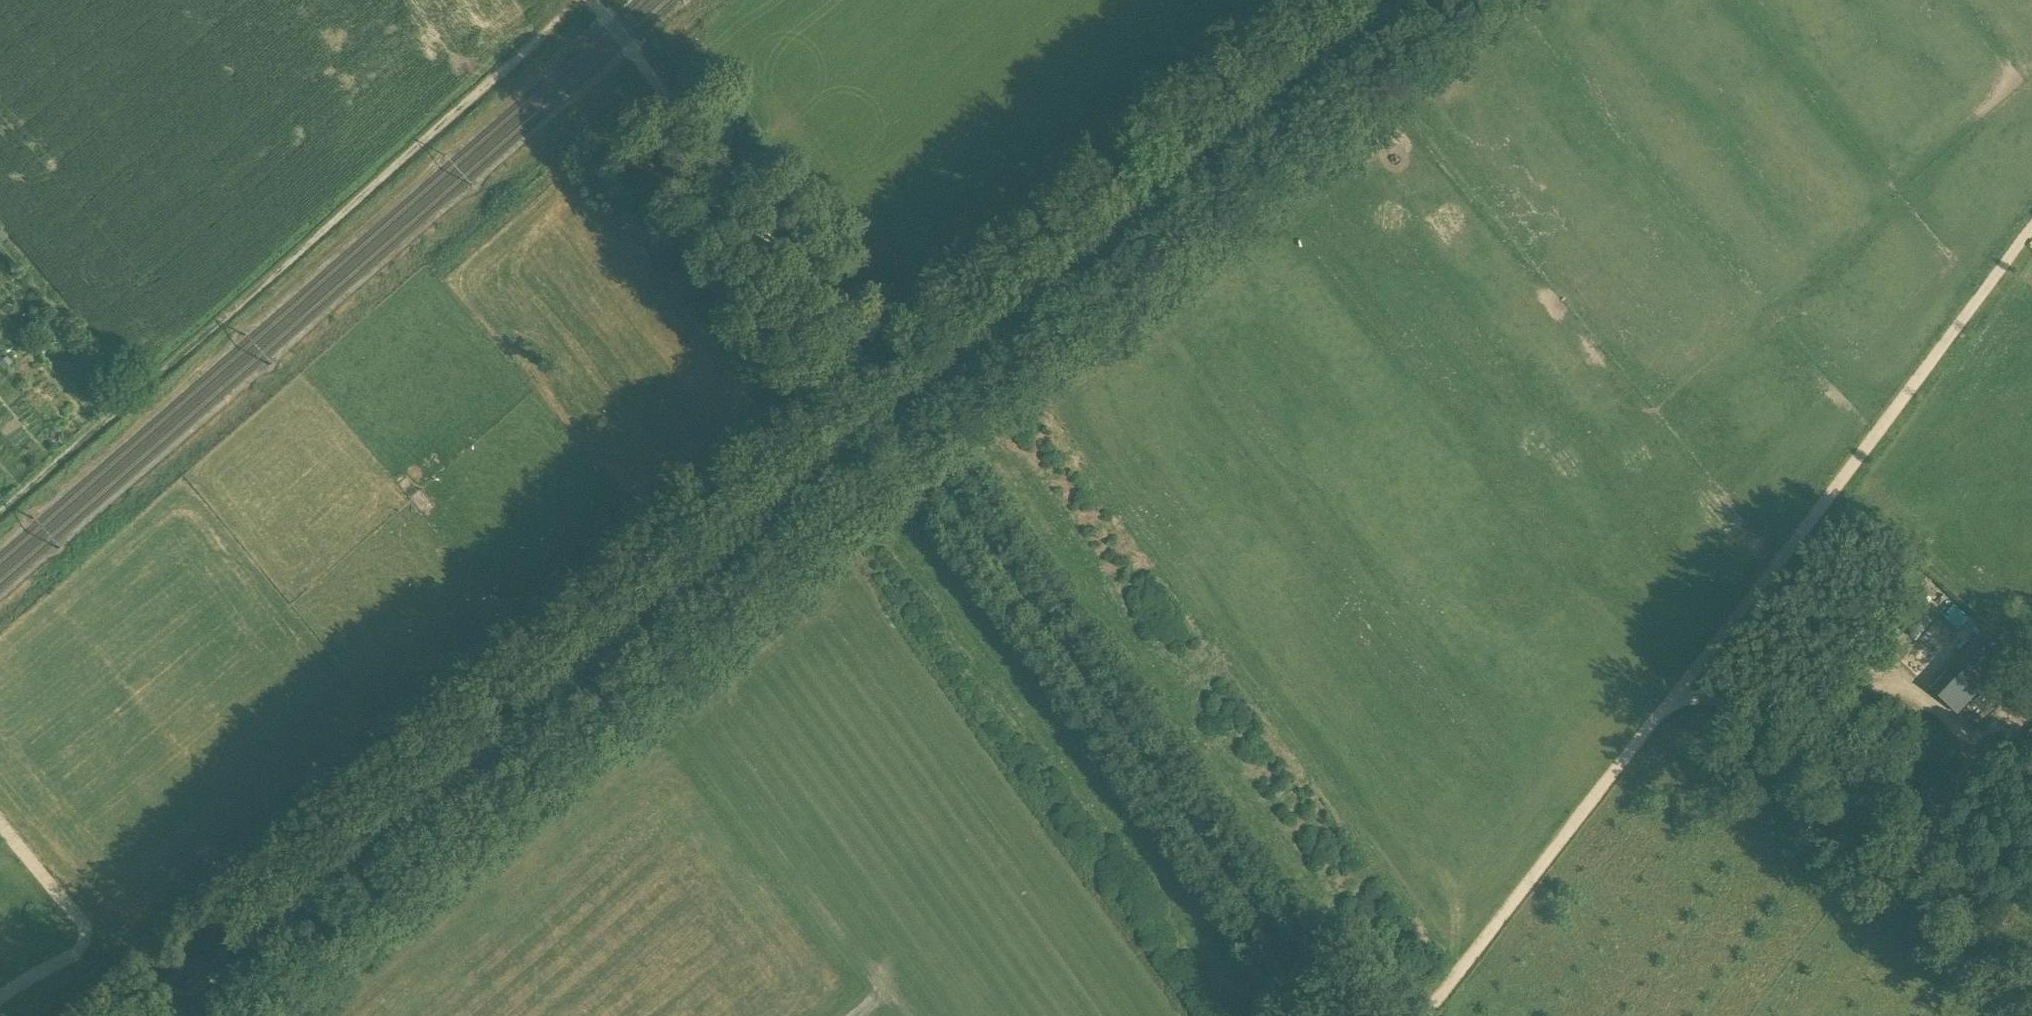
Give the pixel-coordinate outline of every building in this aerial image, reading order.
[(1933,701),(1958,724),(2014,664),(1989,641),(1933,701)]
